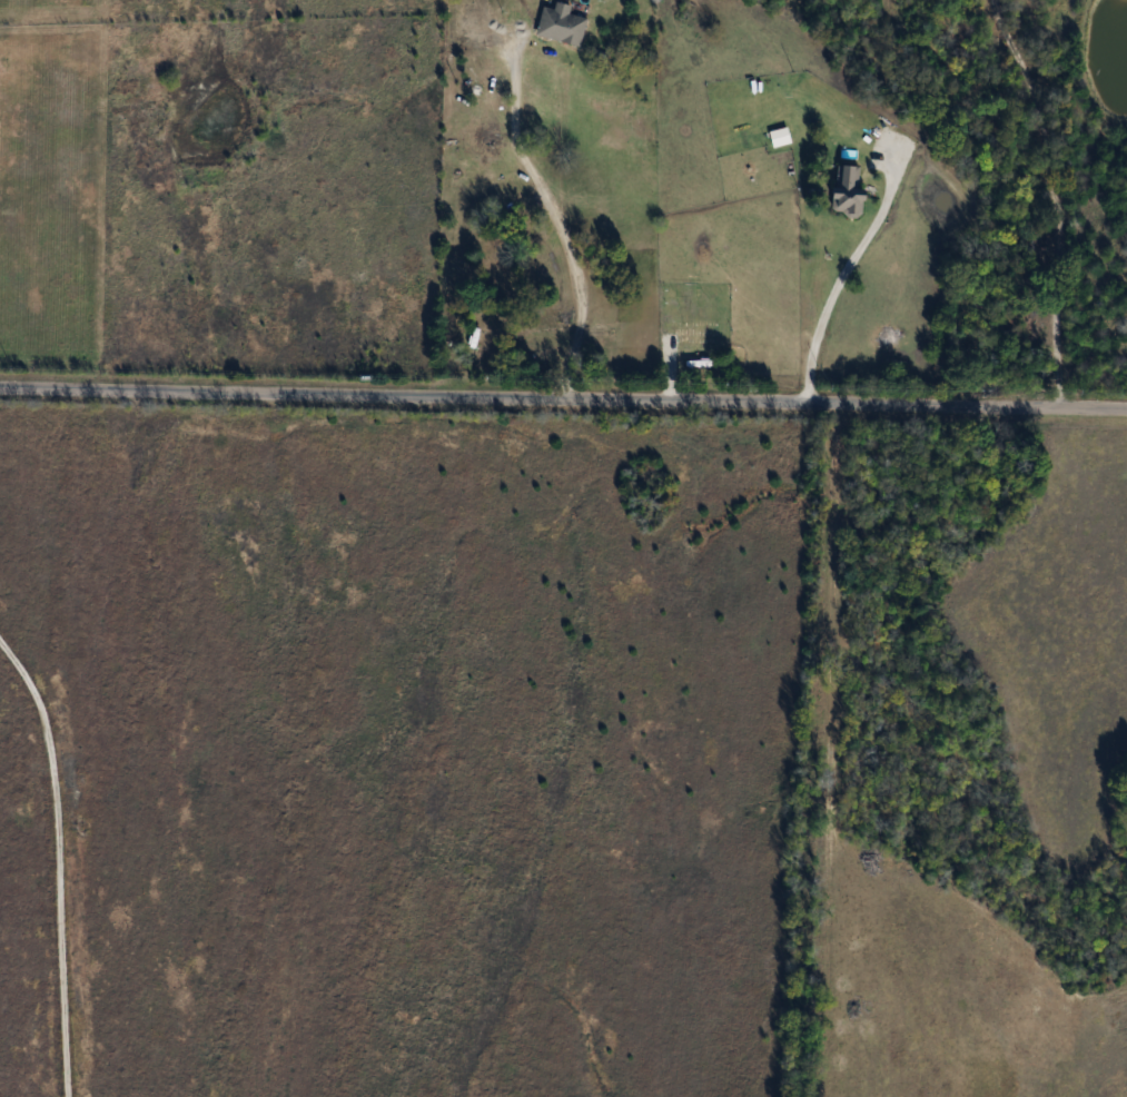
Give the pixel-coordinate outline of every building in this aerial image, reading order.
[(539,35),(584,45),(590,17),(572,13),(574,4),(558,1),(556,9),(545,6),(539,35)] [(859,166),(840,165),(838,215),(864,216),(865,199),(874,200),(875,188),(858,188),(859,166)]
